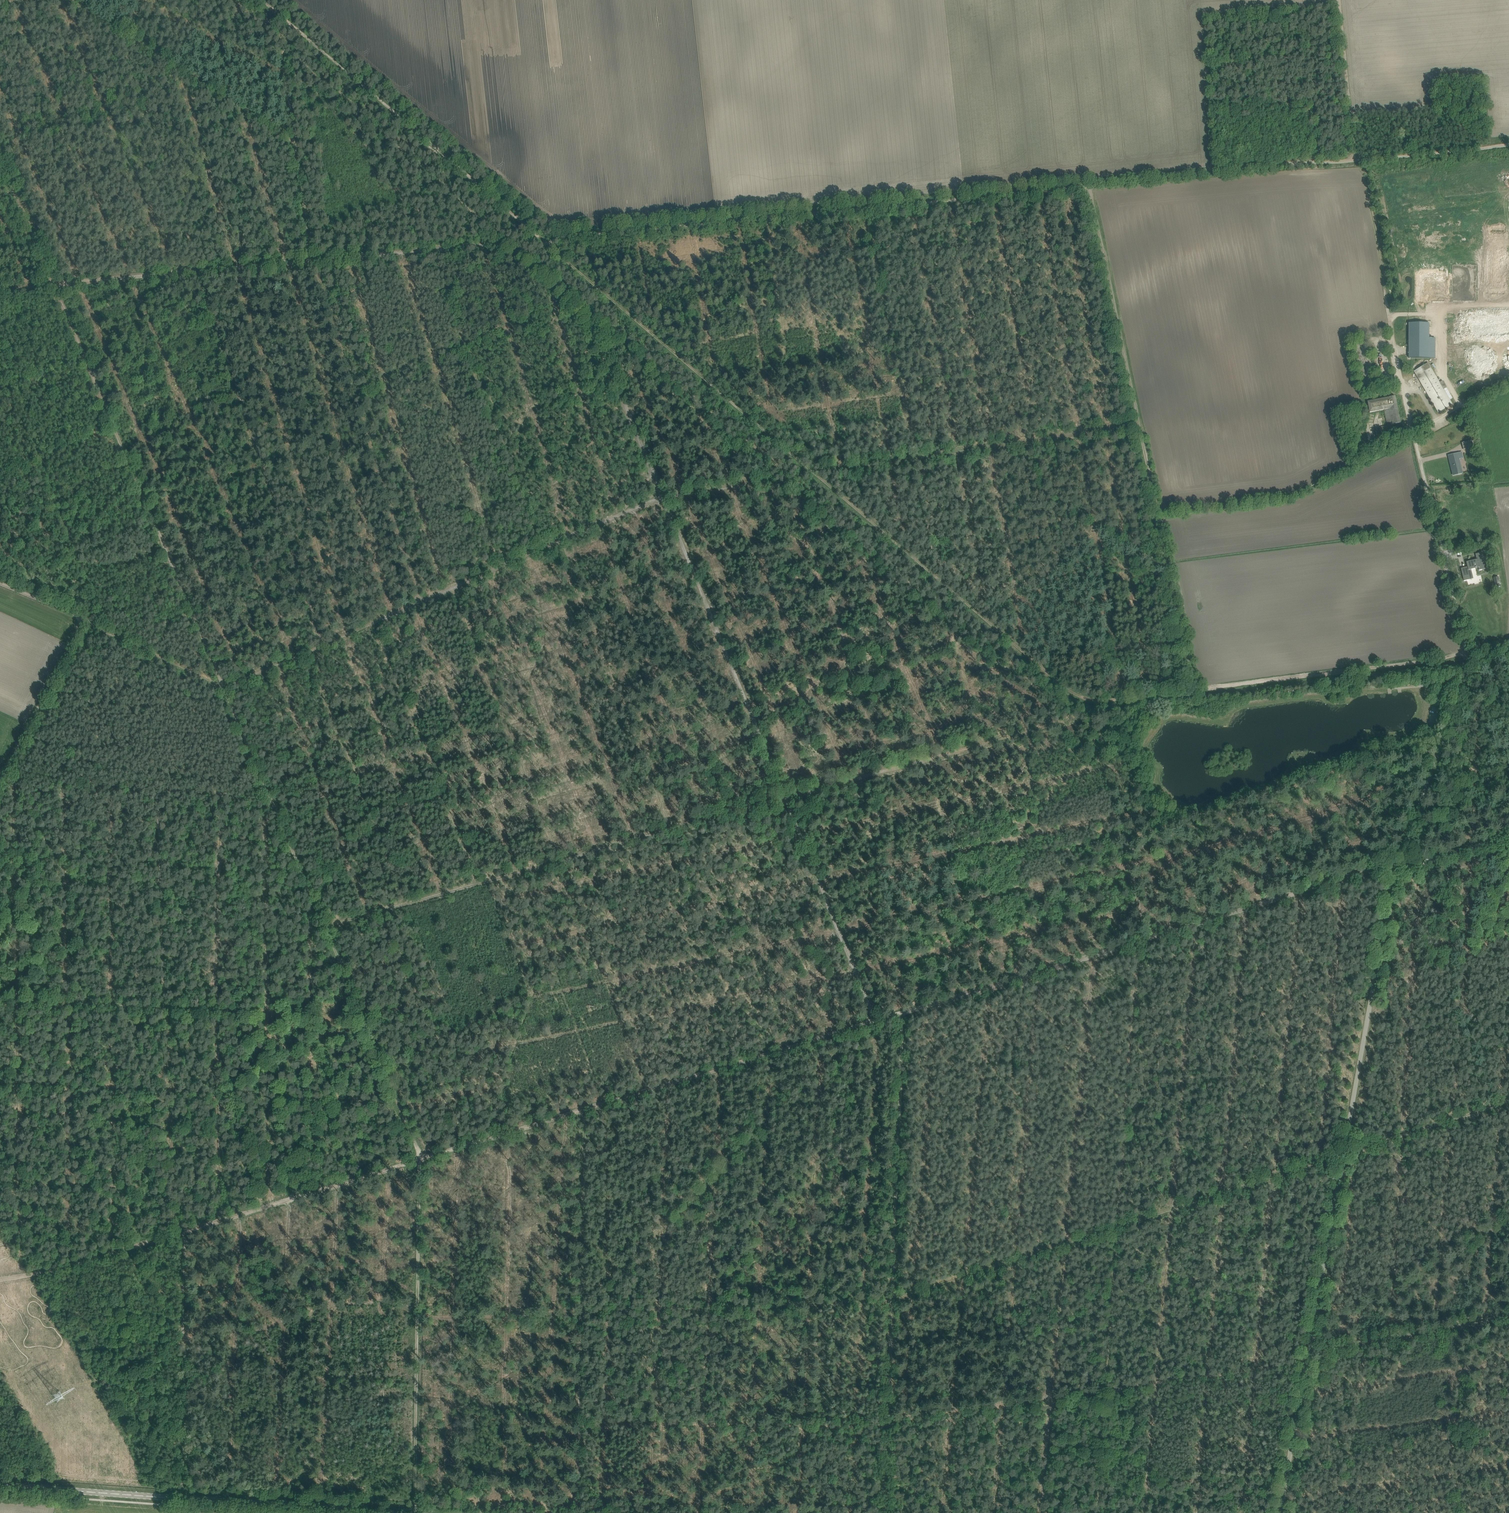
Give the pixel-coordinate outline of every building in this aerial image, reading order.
[(1490,231),(1490,291),(1507,291),(1507,231),(1490,231)] [(1445,273),(1420,273),(1420,301),(1445,301),(1445,273)] [(1490,322),(1490,356),(1507,356),(1507,323),(1490,322)] [(1429,323),(1409,323),(1409,358),(1429,358),(1429,323)] [(1444,380),(1440,382),(1431,363),(1416,370),(1438,413),(1454,405),(1451,399),(1453,398),(1444,380)] [(1391,425),(1393,424),(1401,423),(1395,396),(1368,402),(1370,412),(1384,410),(1388,425),(1375,428),(1377,438),(1386,436),(1393,435),(1391,425)] [(1462,452),(1449,456),(1454,475),(1462,473),(1459,459),(1463,458),(1462,452)] [(1475,521),(1472,508),(1460,511),(1463,523),(1475,521)] [(1485,564),(1482,552),(1478,553),(1478,558),(1474,559),(1475,565),(1471,566),(1470,565),(1469,565),(1469,566),(1468,566),(1467,563),(1464,563),(1464,564),(1461,565),(1462,569),(1463,578),(1464,580),(1470,579),(1469,572),(1471,572),(1471,573),(1479,571),(1478,567),(1477,567),(1477,566),(1481,566),(1480,565),(1485,564)]
